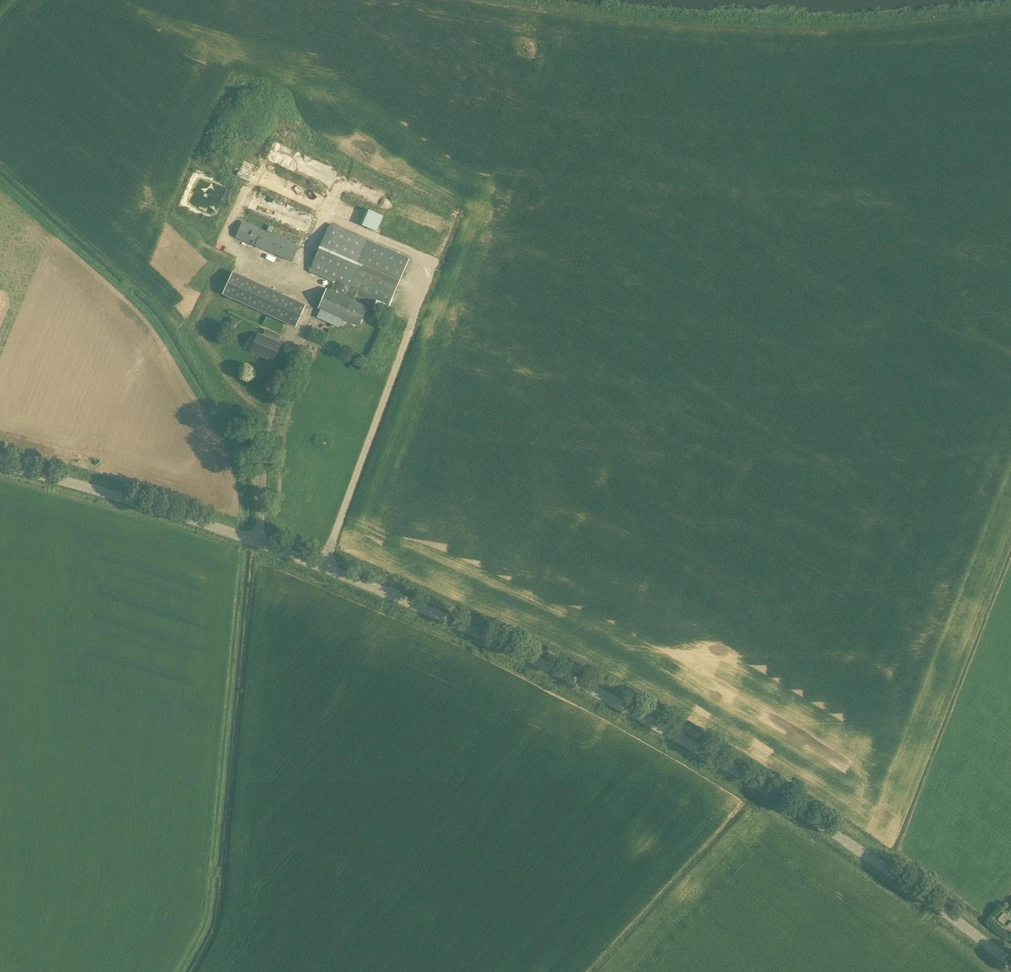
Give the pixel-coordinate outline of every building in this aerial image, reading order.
[(371,209),(364,226),(379,231),(386,215),(371,209)] [(292,263),(299,246),(276,236),(242,221),(235,238),(292,263)] [(330,225),(309,272),(340,285),(336,293),(326,288),(318,308),(358,326),(367,307),(352,300),(356,291),(388,305),(408,258),(330,225)] [(309,309),(239,277),(229,299),(285,324),(300,330),(309,309)] [(266,329),(263,337),(258,335),(251,351),(273,361),(280,345),(277,343),(280,335),(266,329)]
